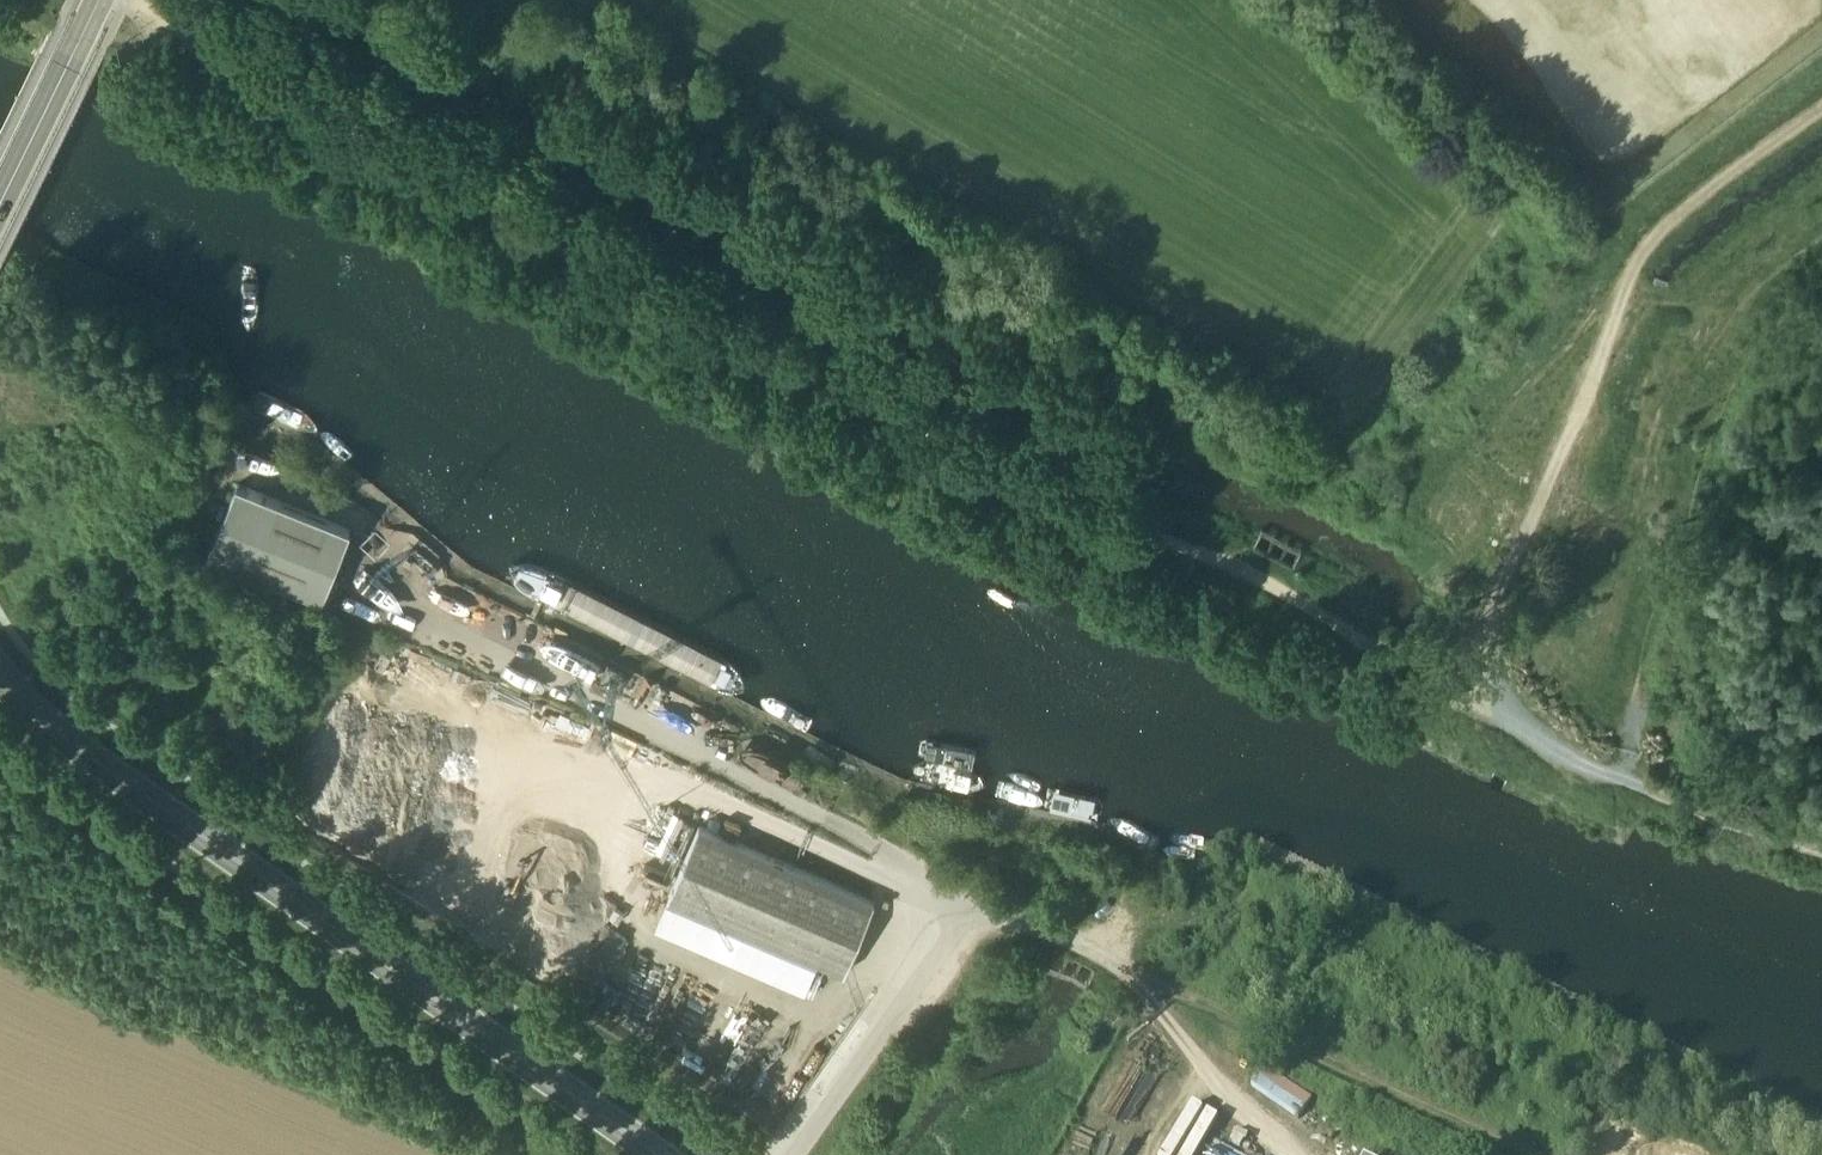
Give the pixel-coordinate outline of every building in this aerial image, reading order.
[(210,553),(322,597),(351,526),(238,481),(210,553)] [(845,972),(876,901),(709,824),(674,895),(845,972)] [(1278,1073),(1271,1081),(1303,1107),(1310,1099),(1278,1073)] [(1216,1140),(1208,1154),(1241,1154),(1216,1140)]
